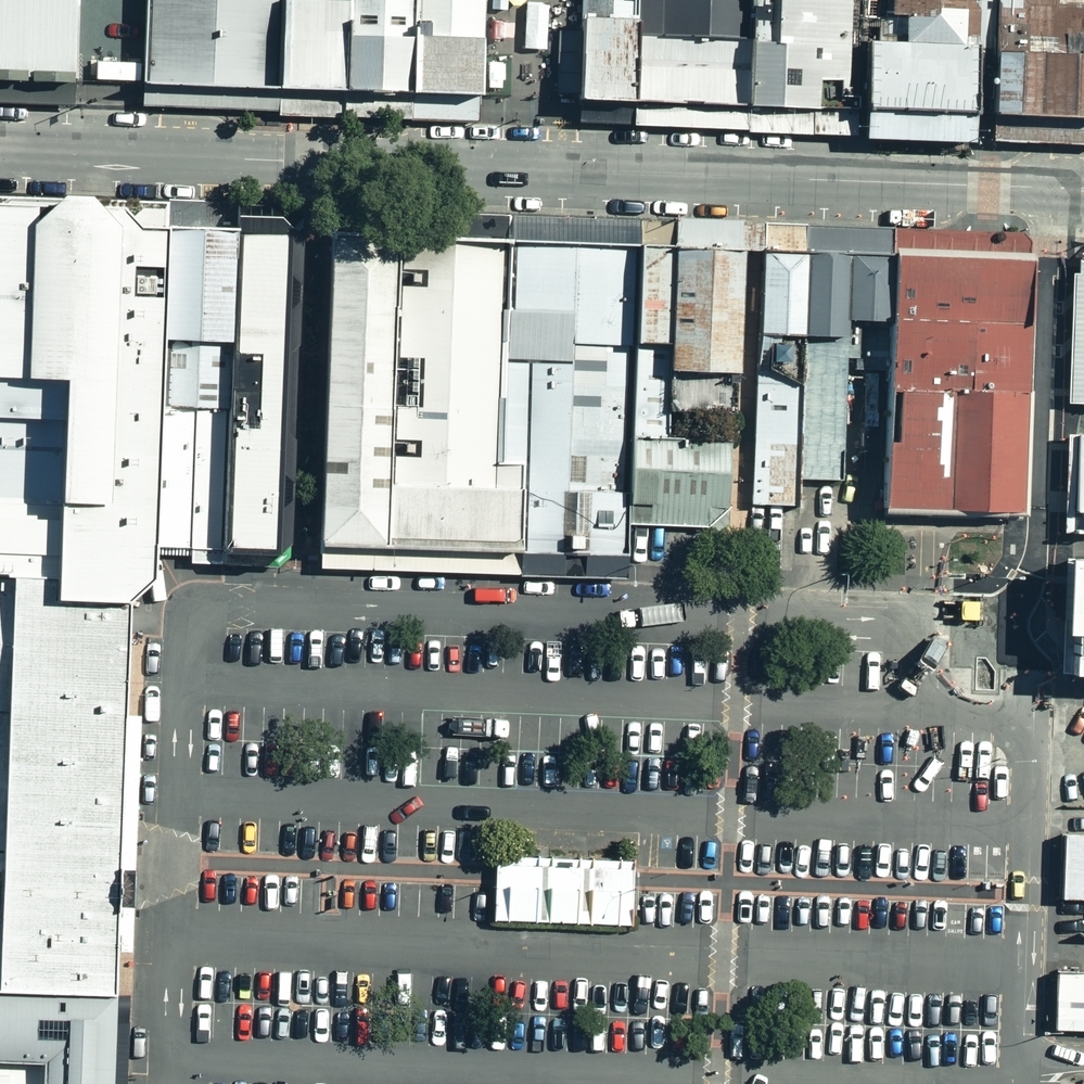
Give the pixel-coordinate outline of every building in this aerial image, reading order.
[(76,81),(79,0),(0,0),(0,79),(76,81)] [(76,81),(123,83),(126,0),(79,0),(76,81)] [(147,84),(276,89),(280,0),(150,0),(147,84)] [(276,89),(480,96),(483,0),(280,0),(276,89)] [(579,98),(746,103),(751,0),(583,0),(581,55),(579,98)] [(746,103),(856,104),(860,0),(751,0),(746,103)] [(856,104),(978,108),(980,0),(860,0),(856,104)] [(978,108),(1083,110),(1083,0),(980,0),(978,108)] [(0,79),(0,103),(75,106),(75,96),(76,81),(0,79)] [(123,97),(123,83),(76,81),(75,96),(123,97)] [(168,227),(169,203),(0,197),(0,222),(168,227)] [(169,203),(168,227),(239,229),(238,205),(169,203)] [(238,205),(239,229),(289,231),(287,300),(280,544),(280,557),(292,545),(297,441),(289,433),(292,352),(300,345),(303,240),(271,206),(238,205)] [(636,244),(623,522),(630,522),(720,526),(723,444),(658,442),(660,365),(730,368),(735,236),(736,221),(637,217),(636,232),(636,244)] [(0,222),(0,573),(60,575),(59,603),(130,605),(155,582),(157,552),(166,342),(168,227),(0,222)] [(239,229),(168,227),(166,342),(233,343),(239,229)] [(289,231),(239,229),(233,343),(227,555),(280,557),(280,544),(287,300),(289,231)] [(389,550),(401,235),(332,232),(320,548),(389,550)] [(499,358),(501,306),(504,239),(401,235),(389,550),(519,554),(526,360),(499,359),(499,358)] [(526,360),(519,554),(622,558),(623,522),(636,244),(512,239),(509,306),(501,306),(499,358),(526,359),(526,360)] [(795,476),(802,249),(758,248),(750,503),(794,504),(795,476)] [(802,249),(795,476),(836,477),(840,315),(882,316),(884,252),(802,249)] [(1022,269),(884,265),(877,519),(1014,523),(1022,269)] [(233,343),(166,342),(157,552),(227,555),(233,343)] [(1078,436),(1074,531),(1083,532),(1083,436),(1078,436)] [(622,558),(519,554),(519,575),(628,579),(630,522),(623,522),(622,558)] [(519,554),(389,550),(320,548),(320,568),(388,571),(519,575),(519,554)] [(1072,561),(1068,677),(1083,677),(1083,561),(1072,561)] [(117,997),(120,874),(122,808),(130,605),(59,603),(60,575),(0,573),(0,993),(117,997)] [(1064,834),(1060,896),(1083,897),(1083,835),(1064,834)] [(496,885),(495,922),(633,927),(634,891),(634,877),(635,862),(497,857),(497,862),(496,873),(496,885)] [(1083,1029),(1083,956),(1057,955),(1054,1028),(1083,1029)] [(44,1064),(43,1083),(112,1083),(117,997),(0,993),(0,1061),(44,1064)] [(44,1064),(0,1061),(0,1083),(43,1083),(44,1064)]
